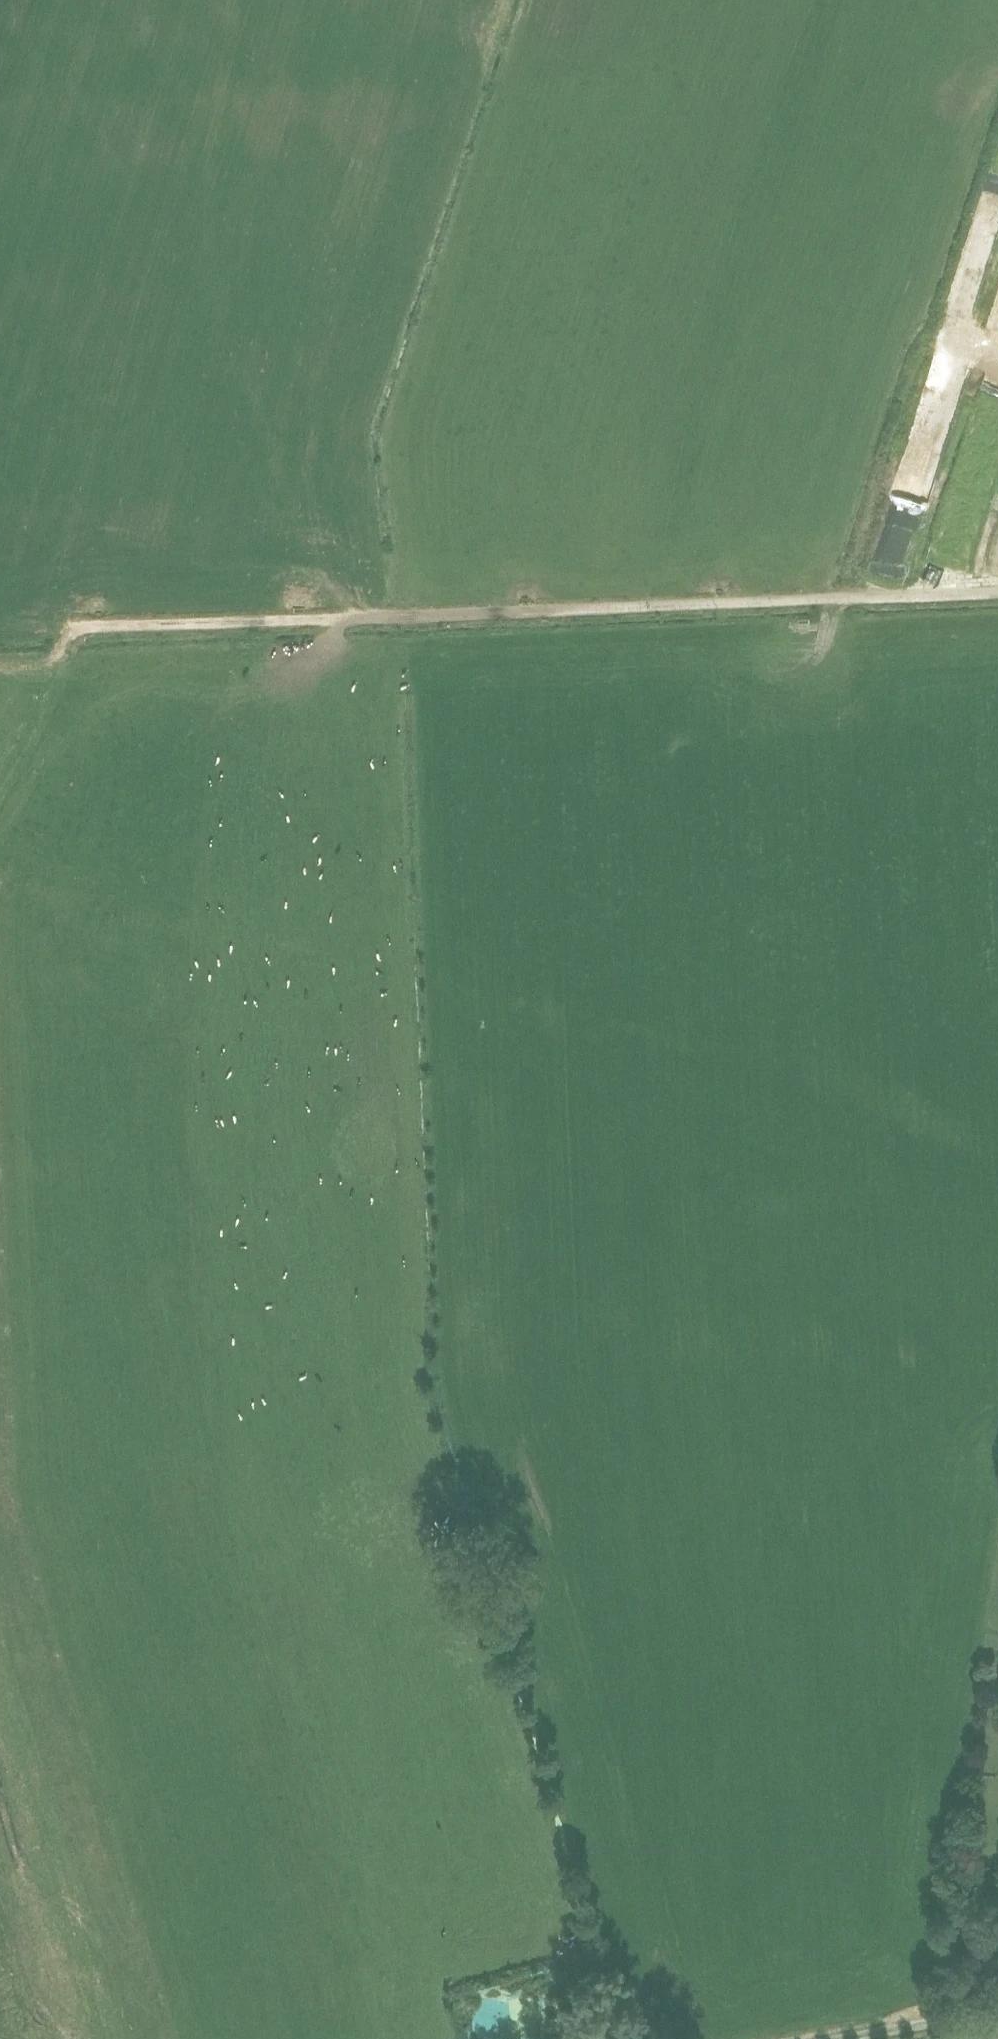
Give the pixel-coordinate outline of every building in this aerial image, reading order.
[(908,582),(917,548),(885,539),(876,574),(908,582)]
